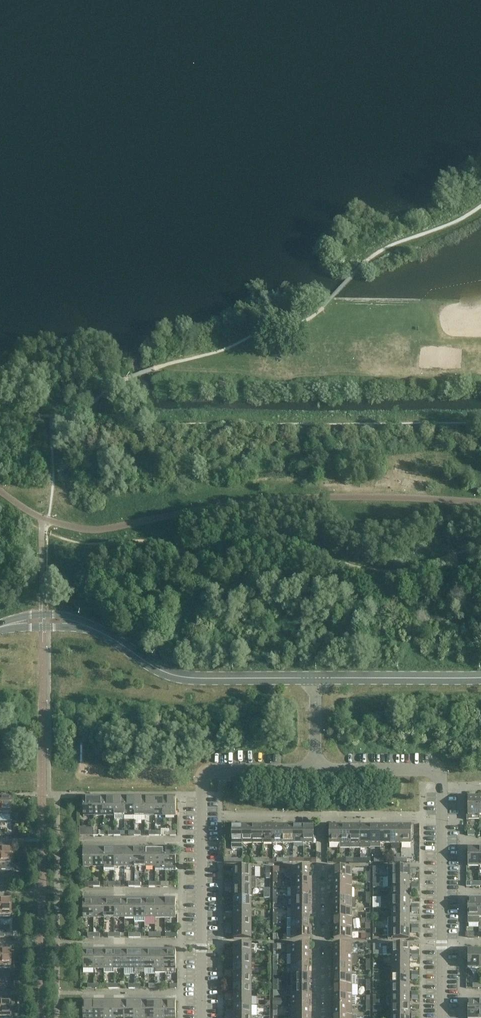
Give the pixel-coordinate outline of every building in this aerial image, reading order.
[(10,798),(0,798),(0,815),(10,815),(10,798)] [(94,816),(94,798),(83,798),(83,816),(94,816)] [(104,816),(104,798),(94,798),(94,816),(104,816)] [(114,816),(114,798),(104,798),(104,816),(114,816)] [(125,816),(125,798),(114,798),(114,816),(125,816)] [(135,816),(135,798),(125,798),(125,816),(135,816)] [(145,816),(145,798),(135,798),(135,816),(145,816)] [(155,816),(155,798),(145,798),(145,816),(155,816)] [(165,816),(165,798),(155,798),(155,816),(165,816)] [(176,816),(176,798),(165,798),(165,816),(176,816)] [(479,816),(479,798),(468,798),(468,815),(467,815),(467,820),(479,820),(479,816)] [(242,844),(242,826),(232,826),(232,844),(242,844)] [(253,844),(253,826),(242,826),(242,844),(253,844)] [(263,844),(263,826),(253,826),(253,844),(263,844)] [(273,844),(273,826),(263,826),(263,844),(273,844)] [(283,844),(283,826),(273,826),(273,844),(283,844)] [(293,844),(294,826),(283,826),(283,844),(293,844)] [(304,844),(304,826),(294,826),(293,844),(304,844)] [(314,844),(314,826),(304,826),(304,844),(314,844)] [(340,844),(340,826),(329,826),(329,842),(327,842),(327,844),(340,844)] [(350,844),(350,826),(340,826),(340,844),(350,844)] [(360,844),(360,826),(350,826),(350,844),(360,844)] [(370,844),(370,826),(360,826),(360,844),(370,844)] [(381,848),(381,844),(381,826),(370,826),(370,844),(370,848),(381,848)] [(391,844),(391,826),(381,826),(381,844),(391,844)] [(401,844),(401,826),(391,826),(391,844),(401,844)] [(412,844),(412,826),(401,826),(401,844),(412,844)] [(10,849),(0,849),(0,866),(10,866),(10,849)] [(94,867),(94,849),(83,849),(83,867),(94,867)] [(104,867),(104,849),(94,849),(94,867),(104,867)] [(114,867),(114,849),(104,849),(104,867),(114,867)] [(124,867),(124,849),(114,849),(114,867),(124,867)] [(135,867),(135,849),(124,849),(124,867),(135,867)] [(145,867),(145,849),(135,849),(135,867),(145,867)] [(155,867),(155,849),(145,849),(145,867),(155,867)] [(165,871),(165,849),(155,849),(155,867),(155,871),(165,871)] [(176,871),(176,849),(165,849),(165,871),(176,871)] [(479,867),(479,849),(468,849),(468,867),(479,867)] [(255,878),(255,867),(234,867),(234,878),(255,878)] [(409,878),(409,867),(388,867),(388,878),(409,878)] [(309,878),(309,868),(291,868),(291,878),(309,878)] [(352,878),(352,868),(334,868),(334,878),(352,878)] [(256,888),(256,878),(255,878),(234,878),(234,888),(251,888),(256,888)] [(309,888),(309,878),(291,878),(291,888),(309,888)] [(352,888),(352,878),(334,878),(334,888),(352,888)] [(409,888),(409,878),(388,878),(388,888),(392,888),(409,888)] [(251,898),(251,888),(234,888),(234,898),(251,898)] [(309,898),(309,888),(291,888),(287,888),(287,898),(291,898),(309,898)] [(352,899),(352,888),(334,888),(334,899),(352,899)] [(409,898),(409,888),(392,888),(392,898),(409,898)] [(251,909),(251,898),(234,898),(234,909),(251,909)] [(309,908),(309,898),(291,898),(291,908),(309,908)] [(409,908),(409,898),(392,898),(392,908),(409,908)] [(352,909),(352,899),(334,899),(334,909),(352,909)] [(10,900),(0,900),(0,917),(10,917),(10,900)] [(94,918),(94,900),(83,900),(83,918),(94,918)] [(104,918),(104,900),(94,900),(94,918),(104,918)] [(114,918),(114,900),(104,900),(104,918),(114,918)] [(124,918),(124,900),(114,900),(114,918),(124,918)] [(135,918),(135,900),(124,900),(124,918),(135,918)] [(145,918),(145,900),(135,900),(135,918),(145,918)] [(155,918),(155,900),(145,900),(145,918),(155,918)] [(165,918),(165,900),(155,900),(155,918),(165,918)] [(176,918),(176,900),(165,900),(165,918),(176,918)] [(479,918),(479,900),(468,900),(468,924),(479,924),(479,918)] [(309,919),(309,908),(291,908),(291,919),(309,919)] [(409,918),(409,908),(392,908),(392,918),(409,918)] [(251,919),(251,909),(234,909),(234,919),(251,919)] [(352,919),(352,909),(334,909),(334,919),(352,919)] [(409,929),(409,918),(392,918),(388,918),(388,929),(409,929)] [(251,929),(251,919),(234,919),(234,929),(251,929)] [(309,919),(291,919),(287,919),(287,929),(309,929),(309,919)] [(352,929),(352,919),(334,919),(334,929),(352,929)] [(251,940),(251,929),(234,929),(234,940),(251,940)] [(309,940),(309,929),(287,929),(287,940),(309,940)] [(352,940),(352,929),(334,929),(334,940),(352,940)] [(409,940),(409,929),(388,929),(388,940),(409,940)] [(257,953),(257,947),(256,945),(254,945),(234,945),(234,955),(251,955),(254,955),(256,955),(257,953)] [(309,955),(309,945),(291,945),(291,955),(309,955)] [(352,955),(352,945),(334,945),(334,955),(352,955)] [(409,955),(409,945),(392,945),(392,955),(409,955)] [(10,951),(0,951),(0,968),(10,968),(10,951)] [(94,969),(94,951),(83,951),(83,969),(94,969)] [(104,969),(104,951),(94,951),(94,969),(104,969)] [(114,969),(114,951),(104,951),(104,969),(114,969)] [(125,969),(124,951),(114,951),(114,969),(125,969)] [(135,969),(135,951),(124,951),(125,969),(135,969)] [(145,969),(145,951),(135,951),(135,969),(145,969)] [(155,969),(155,951),(145,951),(145,969),(155,969)] [(165,973),(165,951),(155,951),(155,969),(155,973),(165,973)] [(176,968),(176,951),(165,951),(165,973),(178,973),(178,968),(176,968)] [(479,969),(479,951),(468,951),(468,969),(479,969)] [(251,965),(251,955),(234,955),(234,965),(251,965)] [(309,966),(309,955),(291,955),(291,966),(309,966)] [(352,966),(352,955),(334,955),(334,966),(352,966)] [(409,966),(409,955),(392,955),(392,966),(409,966)] [(251,976),(251,965),(234,965),(234,976),(251,976)] [(309,976),(309,966),(291,966),(291,976),(309,976)] [(352,976),(352,966),(334,966),(334,976),(352,976)] [(409,976),(409,966),(392,966),(392,976),(409,976)] [(251,986),(251,976),(234,976),(234,986),(251,986)] [(309,986),(309,976),(291,976),(291,986),(309,986)] [(352,986),(352,976),(334,976),(334,986),(352,986)] [(409,986),(409,976),(392,976),(392,986),(409,986)] [(251,996),(251,986),(234,986),(234,996),(251,996)] [(309,996),(309,986),(291,986),(291,996),(309,996)] [(352,996),(352,986),(334,986),(334,996),(352,996)] [(409,996),(409,986),(392,986),(392,996),(409,996)] [(251,1007),(251,996),(234,996),(234,1007),(251,1007)] [(309,1006),(309,996),(291,996),(291,1006),(309,1006)] [(356,996),(352,996),(334,996),(334,1007),(352,1007),(356,1007),(356,996)] [(409,1007),(409,996),(392,996),(392,1007),(409,1007)] [(10,1002),(0,1002),(0,1017),(10,1017),(10,1002)] [(94,1002),(83,1002),(83,1017),(94,1017),(94,1002)] [(104,1002),(94,1002),(94,1017),(104,1017),(104,1002)] [(114,1002),(104,1002),(104,1017),(114,1017),(114,1002)] [(124,1002),(114,1002),(114,1017),(124,1017),(124,1002)] [(135,1002),(124,1002),(124,1017),(135,1017),(135,1002)] [(145,1002),(135,1002),(135,1017),(145,1017),(145,1002)] [(155,1002),(145,1002),(145,1017),(155,1017),(155,1002)] [(165,1002),(155,1002),(155,1017),(165,1017),(165,1002)] [(176,1002),(165,1002),(165,1017),(176,1017),(176,1002)] [(479,1002),(468,1002),(468,1017),(479,1017),(479,1002)] [(309,1016),(309,1006),(291,1006),(291,1016),(309,1016)] [(251,1016),(251,1007),(234,1007),(234,1016),(251,1016)] [(352,1016),(352,1007),(334,1007),(334,1016),(352,1016)] [(409,1016),(409,1007),(392,1007),(392,1016),(409,1016)]
